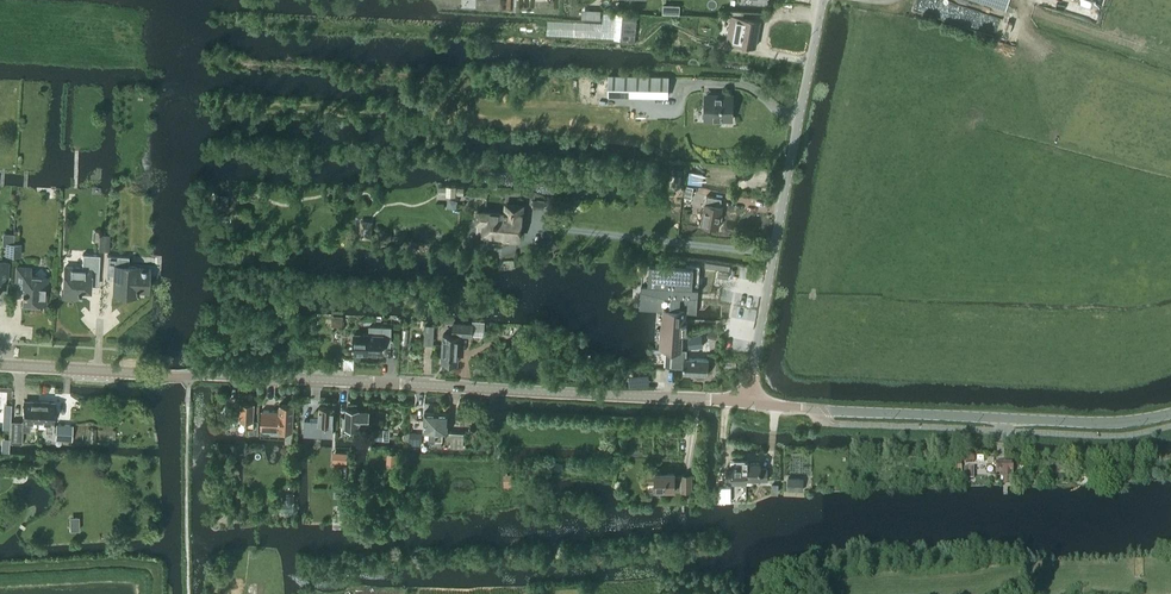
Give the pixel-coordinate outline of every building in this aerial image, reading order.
[(1008,0),(979,0),(1006,9),(1008,0)] [(663,4),(662,13),(671,13),(671,5),(663,4)] [(587,9),(586,19),(600,19),(601,10),(587,9)] [(635,42),(638,14),(624,12),(621,41),(635,42)] [(761,21),(743,17),(744,12),(732,12),(727,41),(756,47),(761,21)] [(608,76),(608,95),(668,96),(668,77),(608,76)] [(705,119),(721,120),(732,120),(733,96),(715,95),(715,98),(705,98),(705,119)] [(686,186),(684,197),(690,198),(692,198),(694,187),(689,186),(686,186)] [(227,208),(228,195),(215,194),(214,207),(227,208)] [(707,196),(705,203),(701,225),(719,228),(723,206),(720,206),(722,198),(707,196)] [(484,236),(519,239),(522,206),(507,205),(506,214),(479,212),(478,222),(485,223),(484,236)] [(360,220),(359,238),(372,239),(373,221),(360,220)] [(98,250),(109,251),(110,234),(105,234),(105,231),(95,230),(93,232),(92,239),(94,241),(99,242),(98,250)] [(3,232),(2,245),(5,246),(5,255),(13,255),(14,243),(14,233),(3,232)] [(14,243),(13,255),(21,256),(22,243),(14,243)] [(63,296),(78,297),(78,292),(81,292),(81,290),(90,291),(90,283),(99,284),(100,254),(83,253),(82,268),(65,267),(63,296)] [(107,255),(106,279),(115,279),(114,294),(136,295),(136,291),(139,291),(139,290),(148,290),(149,269),(137,268),(137,266),(128,266),(129,256),(107,255)] [(7,281),(8,262),(0,262),(0,281),(7,281)] [(663,349),(666,349),(681,350),(682,350),(683,332),(686,332),(687,323),(686,323),(687,312),(697,312),(697,309),(697,295),(698,295),(700,265),(687,264),(686,266),(643,263),(640,306),(667,307),(666,321),(664,321),(663,349)] [(45,303),(46,291),(46,277),(30,276),(31,267),(17,267),(16,285),(24,286),(23,302),(31,303),(33,305),(35,306),(38,306),(40,305),(42,303),(45,303)] [(332,317),(332,326),(342,327),(342,317),(332,317)] [(472,336),(472,335),(484,335),(485,322),(473,322),(472,324),(454,323),(453,335),(443,334),(442,352),(444,352),(443,363),(457,364),(458,345),(461,345),(461,335),(472,336)] [(391,342),(392,327),(370,327),(370,334),(355,334),(354,344),(353,344),(353,346),(354,346),(354,352),(383,353),(383,342),(391,342)] [(702,333),(687,335),(689,348),(704,346),(702,333)] [(681,353),(681,350),(666,349),(665,365),(674,366),(674,364),(684,365),(683,373),(709,375),(710,359),(684,357),(684,353),(681,353)] [(38,421),(39,401),(24,400),(23,423),(12,422),(11,441),(22,441),(22,430),(29,430),(30,421),(38,421)] [(39,401),(38,421),(46,422),(46,431),(52,432),(54,402),(39,401)] [(247,428),(249,428),(249,433),(258,434),(259,421),(254,420),(254,412),(255,405),(255,403),(240,402),(239,416),(239,420),(247,420),(247,428)] [(262,410),(261,429),(293,430),(294,405),(280,404),(279,411),(262,410)] [(333,437),(333,433),(334,407),(319,407),(318,420),(305,420),(304,435),(333,437)] [(4,408),(3,418),(10,418),(11,408),(4,408)] [(351,428),(358,428),(359,423),(368,424),(369,412),(359,411),(360,410),(358,410),(356,408),(353,408),(352,409),(346,409),(346,417),(343,417),(343,427),(343,428),(343,434),(350,434),(351,428)] [(429,439),(435,440),(437,413),(424,412),(423,432),(429,432),(429,439)] [(435,440),(435,445),(435,446),(441,446),(442,440),(442,433),(448,433),(449,413),(437,413),(435,440)] [(56,423),(55,439),(56,439),(66,440),(72,440),(73,424),(56,423)] [(371,428),(370,439),(384,440),(389,440),(389,429),(384,429),(371,428)] [(409,432),(409,445),(421,445),(421,443),(417,443),(417,433),(409,432)] [(463,447),(463,433),(451,433),(451,447),(463,447)] [(332,451),(331,462),(346,463),(347,453),(332,451)] [(388,453),(387,463),(397,464),(398,453),(388,453)] [(989,473),(996,473),(996,474),(1000,474),(1000,477),(1002,477),(1002,479),(1012,479),(1012,474),(1013,474),(1014,461),(996,461),(996,462),(990,462),(989,473)] [(746,485),(746,481),(746,462),(732,462),(732,471),(726,471),(726,481),(732,481),(732,485),(746,485)] [(746,462),(746,481),(752,481),(752,478),(760,478),(760,481),(768,481),(768,469),(761,469),(761,462),(746,462)] [(675,471),(655,471),(648,471),(648,492),(656,492),(656,489),(675,489),(675,488),(682,488),(682,491),(691,491),(691,474),(682,474),(682,475),(675,475),(675,471)] [(803,478),(788,477),(787,490),(802,490),(803,478)] [(69,531),(80,530),(79,516),(69,516),(69,531)]
